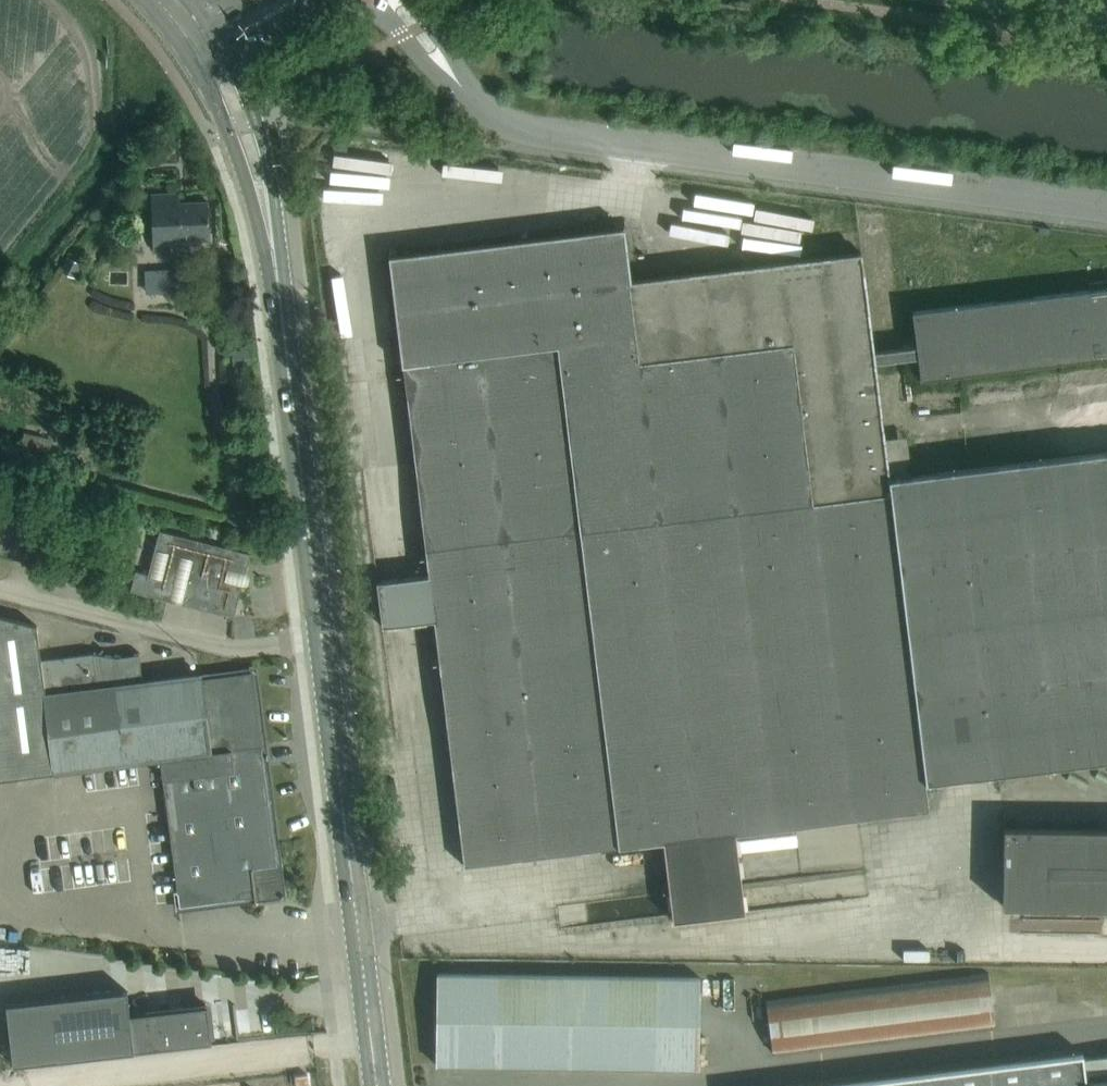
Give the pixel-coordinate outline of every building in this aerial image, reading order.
[(179,192),(150,194),(153,250),(188,248),(187,239),(209,238),(208,201),(180,202),(179,192)] [(624,228),(390,256),(428,574),(378,581),(382,625),(434,619),(464,865),(663,840),(673,920),(745,911),(735,832),(929,808),(925,781),(1106,759),(1106,451),(889,478),(875,361),(918,356),(917,346),(873,351),(861,252),(630,280),(624,228)] [(181,291),(179,268),(129,271),(131,293),(181,291)] [(918,356),(920,379),(1106,356),(1106,287),(912,311),(917,346),(918,356)] [(148,573),(143,593),(234,616),(250,553),(160,530),(148,573)] [(131,590),(143,593),(148,573),(136,570),(131,590)] [(176,913),(257,904),(253,868),(277,865),(252,671),(201,678),(200,673),(143,681),(139,653),(117,656),(93,652),(41,659),(37,625),(0,615),(0,777),(53,771),(158,756),(176,913)] [(1004,904),(1106,905),(1106,829),(1005,828),(1004,904)] [(437,973),(436,1064),(699,1067),(701,977),(437,973)] [(212,1042),(208,1005),(130,1014),(127,990),(6,1004),(13,1065),(212,1042)] [(1085,1078),(1084,1073),(1081,1056),(1080,1052),(810,1085),(1106,1085),(1106,1076),(1085,1078)] [(1081,1056),(1084,1073),(1106,1070),(1106,1052),(1081,1056)]
